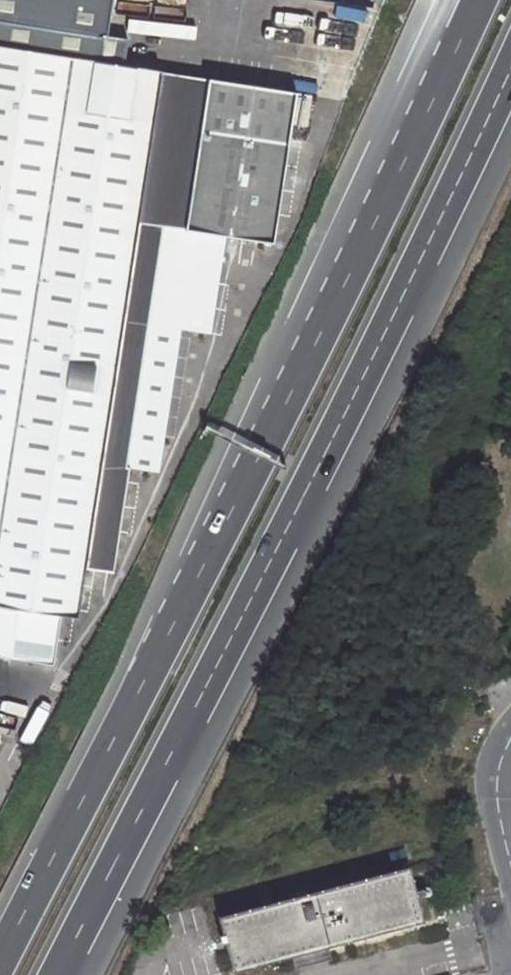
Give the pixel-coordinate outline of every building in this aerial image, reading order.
[(178,330),(206,334),(221,237),(270,244),(288,124),(304,126),(308,96),(122,66),(126,39),(104,36),(110,0),(0,0),(0,607),(57,615),(72,617),(106,571),(123,468),(154,473),(178,330)] [(49,664),(57,615),(0,607),(0,656),(49,664)] [(415,866),(227,917),(242,972),(430,922),(415,866)]
